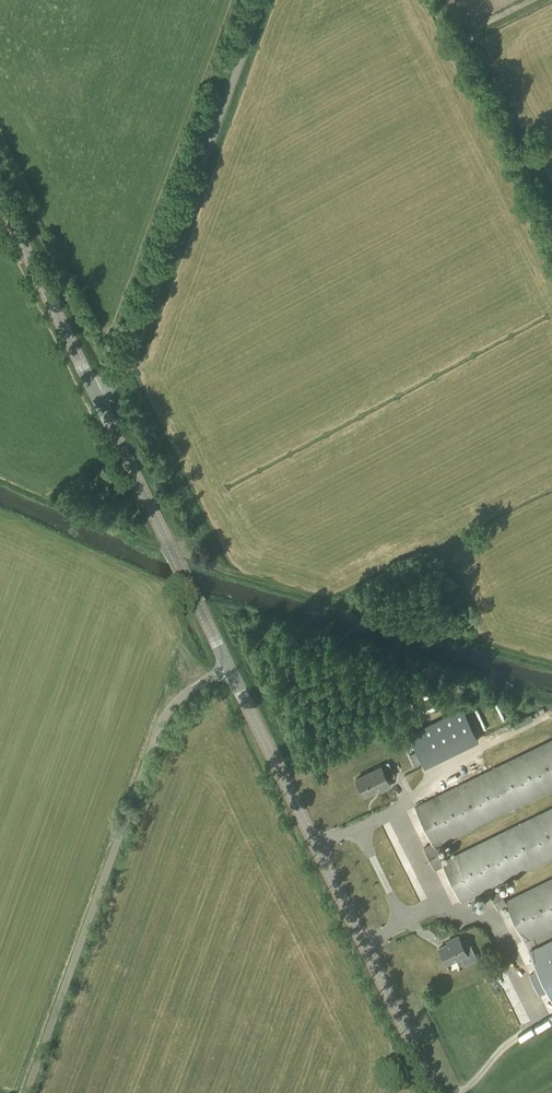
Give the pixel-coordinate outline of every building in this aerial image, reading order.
[(412,719),(416,731),(428,727),(424,714),(412,719)] [(440,758),(426,728),(413,734),(428,764),(440,758)] [(461,901),(551,857),(551,808),(442,862),(435,846),(551,789),(551,740),(415,807),(432,843),(424,848),(434,869),(443,865),(461,901)] [(382,790),(390,786),(387,779),(394,776),(390,766),(383,769),(381,766),(356,778),(364,795),(381,787),(382,790)] [(523,941),(551,927),(551,879),(505,902),(500,892),(491,896),(497,909),(506,905),(523,941)] [(467,938),(460,941),(458,936),(451,939),(452,941),(438,948),(446,964),(467,954),(472,952),(470,947),(471,947),(467,938)] [(529,952),(538,971),(530,975),(539,994),(547,990),(551,999),(551,941),(529,952)] [(495,966),(519,1026),(531,1021),(506,961),(495,966)] [(453,1028),(461,1025),(454,1009),(447,1012),(453,1028)]
